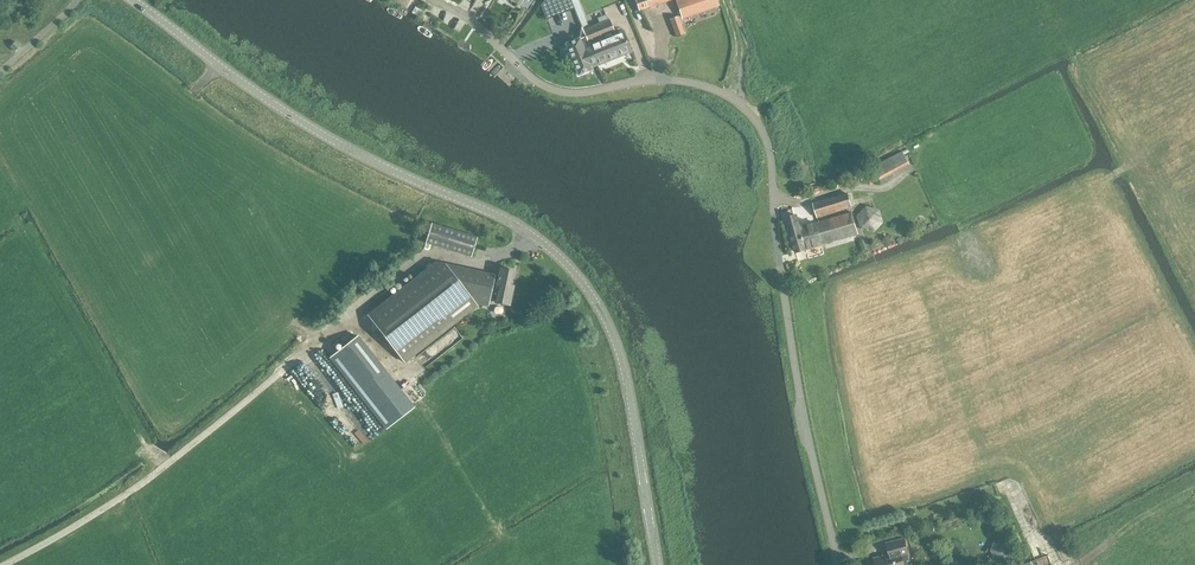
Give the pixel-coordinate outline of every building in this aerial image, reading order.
[(541,4),(547,18),(573,8),(570,0),(543,0),(541,4)] [(639,11),(669,0),(635,0),(639,11)] [(683,18),(718,6),(716,0),(677,0),(683,18)] [(599,23),(583,30),(597,64),(629,50),(622,31),(602,39),(601,35),(612,31),(612,30),(608,20),(607,20),(605,15),(597,19),(599,23)] [(671,17),(676,35),(685,33),(681,15),(671,17)] [(597,64),(583,30),(582,30),(588,45),(582,47),(578,37),(564,43),(577,75),(591,69),(590,66),(597,64)] [(15,42),(10,46),(14,51),(20,47),(15,42)] [(899,153),(891,157),(870,169),(877,182),(899,169),(906,166),(899,153)] [(853,207),(848,193),(813,203),(818,217),(853,207)] [(856,216),(872,233),(887,219),(870,202),(856,216)] [(851,211),(800,226),(797,215),(787,219),(796,251),(858,233),(851,211)] [(477,238),(430,224),(425,243),(471,256),(477,238)] [(432,261),(365,317),(404,364),(476,304),(476,303),(488,305),(490,298),(497,300),(496,302),(509,305),(514,285),(510,284),(513,270),(500,267),(499,275),(432,261)] [(358,336),(330,358),(356,391),(384,369),(358,336)] [(384,369),(356,391),(385,428),(414,406),(384,369)] [(990,543),(999,561),(1015,553),(1005,535),(990,543)] [(905,558),(908,557),(907,553),(908,552),(904,539),(886,543),(889,555),(874,559),(876,564),(907,564),(905,558)]
